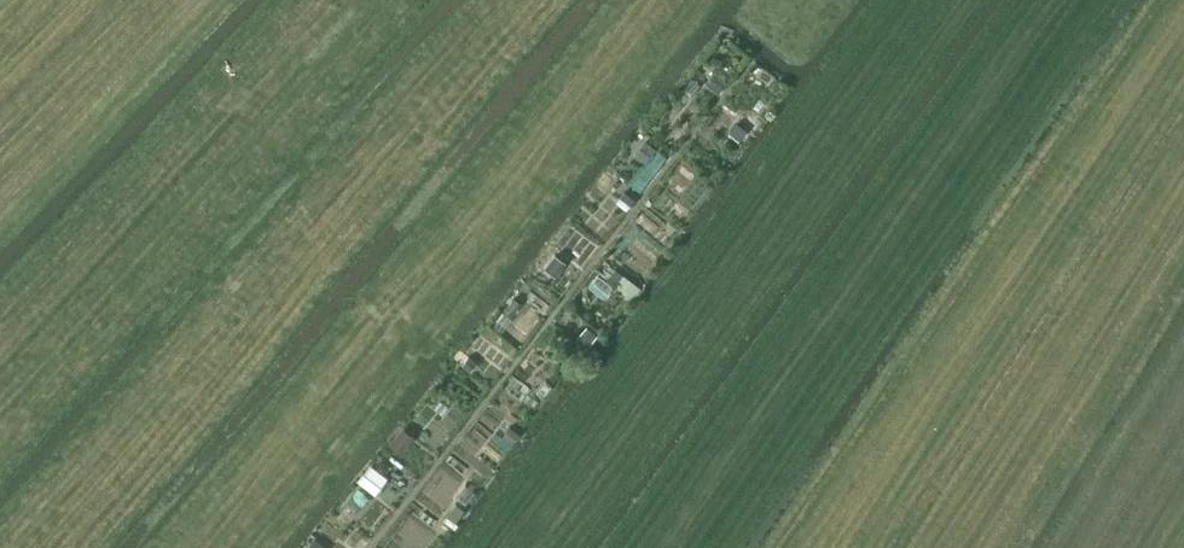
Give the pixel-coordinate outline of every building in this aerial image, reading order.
[(715,71),(705,83),(720,94),(729,82),(715,71)] [(748,116),(742,124),(752,132),(759,124),(748,116)] [(738,122),(731,131),(740,138),(746,129),(738,122)] [(623,191),(613,203),(625,212),(635,200),(623,191)] [(556,254),(545,268),(556,276),(566,263),(556,254)] [(617,269),(609,279),(616,285),(624,274),(617,269)] [(624,274),(616,285),(627,293),(625,296),(630,300),(640,287),(624,274)] [(587,326),(576,339),(587,348),(598,335),(587,326)] [(468,357),(462,365),(469,370),(475,362),(468,357)] [(510,426),(502,437),(512,444),(520,433),(510,426)] [(403,428),(390,443),(402,453),(415,437),(403,428)] [(371,464),(358,481),(375,495),(388,478),(371,464)] [(456,503),(447,516),(455,523),(465,510),(456,503)] [(304,547),(320,547),(321,547),(311,539),(304,547)]
